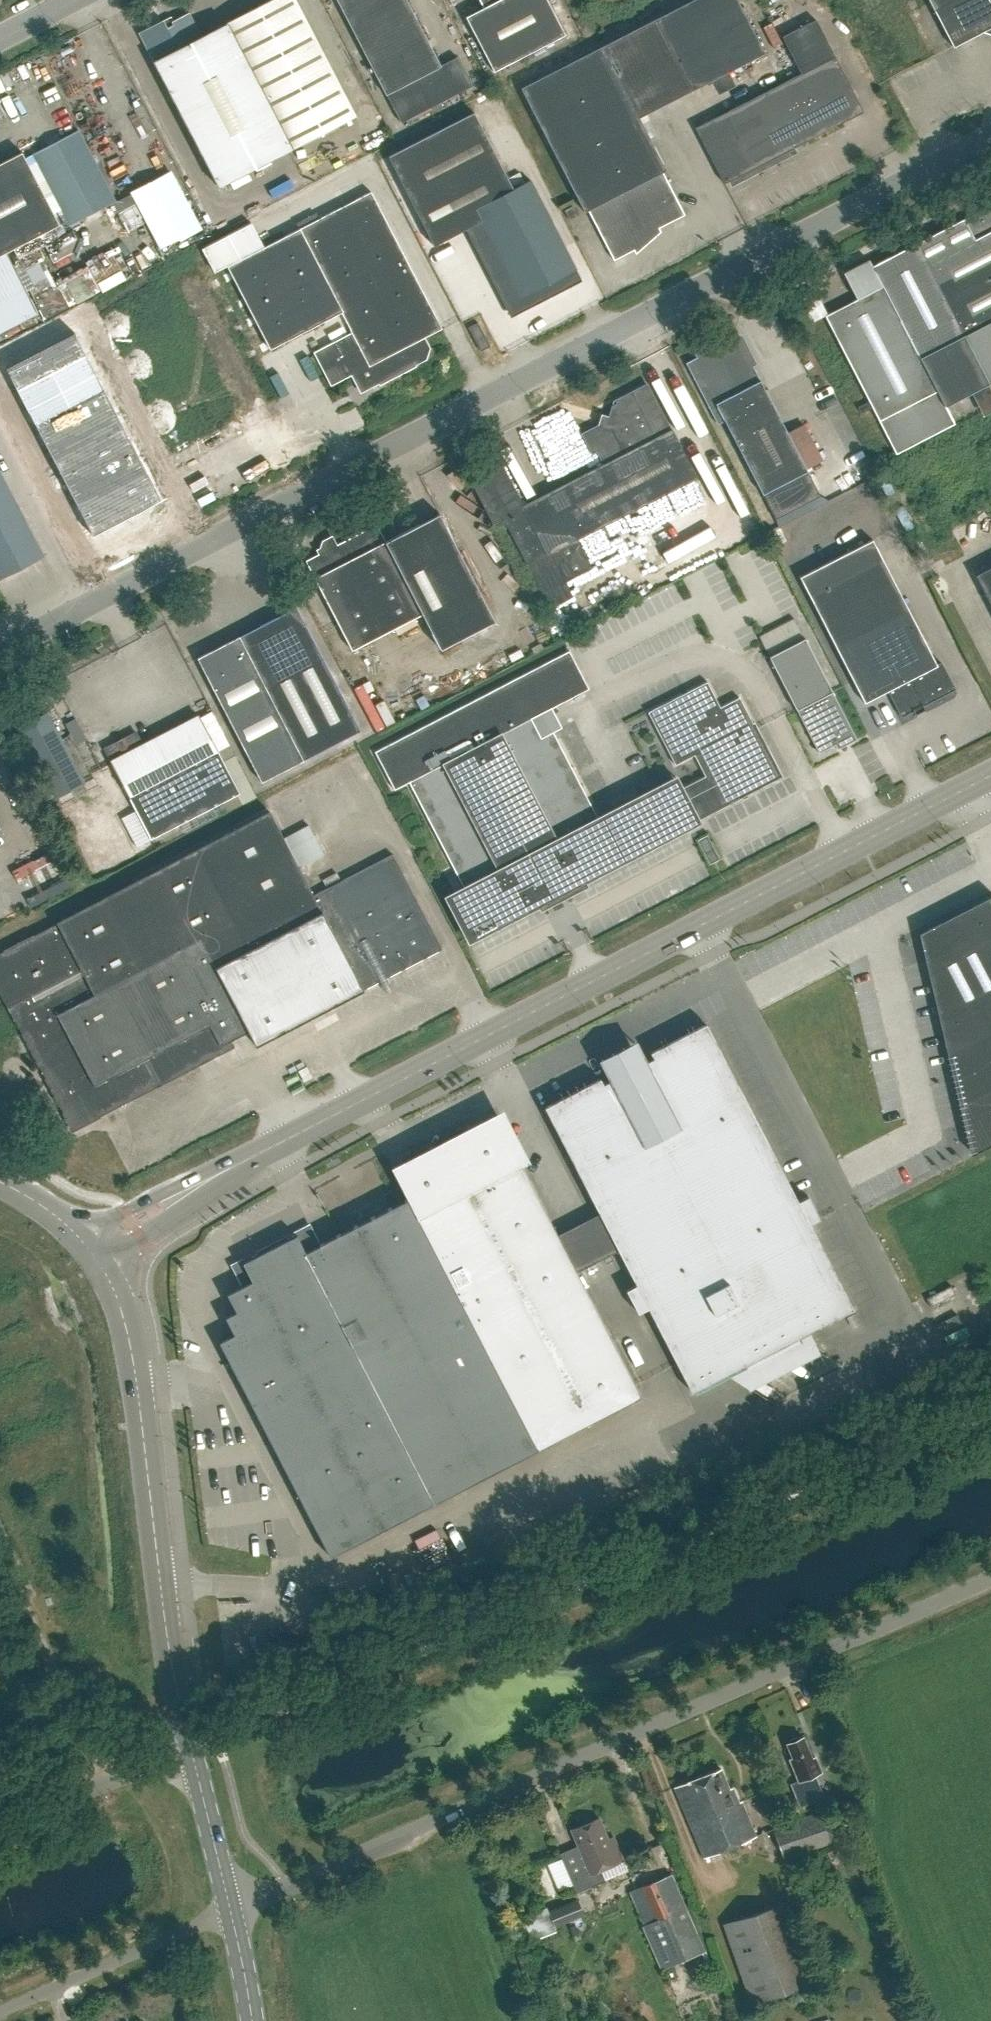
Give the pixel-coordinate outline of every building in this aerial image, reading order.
[(140,34),(154,61),(153,62),(218,188),(356,116),(295,0),(270,0),(225,23),(225,24),(200,37),(188,15),(172,23),(173,25),(166,29),(163,22),(140,34)] [(386,95),(401,123),(472,87),(456,57),(439,65),(406,0),(337,0),(386,95)] [(483,8),(483,9),(465,18),(493,72),(564,36),(546,0),(478,0),(483,8)] [(665,169),(638,117),(764,52),(737,0),(688,0),(519,87),(583,210),(586,208),(613,260),(633,249),(629,242),(684,214),(662,171),(665,169)] [(953,47),(990,27),(990,0),(928,0),(953,47)] [(782,37),(801,74),(696,128),(724,184),(863,112),(815,20),(782,37)] [(472,113),(388,156),(434,246),(465,229),(507,310),(509,310),(516,312),(517,313),(582,280),(530,180),(512,189),(472,113)] [(24,158),(59,225),(61,230),(115,202),(77,130),(24,158)] [(21,152),(0,163),(0,243),(5,253),(59,225),(21,152)] [(197,229),(167,172),(131,190),(133,193),(138,202),(161,248),(197,229)] [(115,214),(138,202),(133,193),(110,204),(115,214)] [(360,393),(378,384),(379,385),(416,366),(415,365),(426,359),(430,348),(424,338),(442,329),(371,193),(320,219),(317,213),(297,223),(300,229),(299,230),(265,248),(252,223),(203,249),(215,272),(227,266),(271,350),(342,313),(353,332),(313,352),(331,385),(351,375),(360,393)] [(825,315),(869,401),(858,407),(861,413),(872,407),(896,454),(955,423),(946,406),(990,383),(990,205),(872,266),(882,286),(857,299),(825,315)] [(37,313),(5,253),(0,243),(0,332),(37,313)] [(469,246),(461,250),(473,273),(481,269),(469,246)] [(848,291),(875,281),(864,252),(837,263),(848,291)] [(144,296),(110,314),(122,336),(156,319),(144,296)] [(481,351),(491,346),(479,322),(469,327),(481,351)] [(75,332),(41,350),(52,373),(86,355),(75,332)] [(731,339),(686,362),(718,424),(724,420),(775,519),(820,495),(806,469),(822,460),(803,424),(787,432),(741,342),(742,339),(732,336),(731,339)] [(166,337),(132,355),(141,374),(175,356),(166,337)] [(41,350),(7,368),(18,390),(52,373),(41,350)] [(86,355),(52,373),(62,391),(96,374),(86,355)] [(52,373),(18,390),(28,409),(62,391),(52,373)] [(96,374),(62,391),(72,410),(106,392),(96,374)] [(185,375),(151,392),(162,415),(196,397),(185,375)] [(575,538),(609,521),(663,493),(695,476),(671,431),(647,385),(632,392),(616,401),(618,405),(611,408),(609,416),(603,414),(600,424),(583,433),(593,452),(598,450),(605,465),(525,507),(501,462),(470,478),(493,523),(503,518),(550,608),(571,597),(564,583),(591,569),(575,538)] [(62,391),(28,409),(38,428),(72,410),(62,391)] [(106,392),(72,410),(83,432),(117,415),(106,392)] [(196,397),(162,415),(177,443),(211,425),(196,397)] [(72,410),(38,428),(49,450),(83,432),(72,410)] [(117,415),(83,432),(98,461),(132,443),(117,415)] [(83,432),(49,450),(64,478),(98,461),(83,432)] [(132,443),(98,461),(127,518),(162,500),(132,443)] [(98,461),(64,478),(93,535),(127,518),(98,461)] [(43,556),(5,483),(0,475),(0,579),(43,556)] [(680,518),(700,504),(688,487),(668,501),(680,518)] [(379,528),(372,526),(310,558),(308,565),(315,578),(352,650),(423,613),(441,649),(495,621),(439,513),(386,541),(379,528)] [(619,524),(580,541),(589,563),(628,547),(619,524)] [(800,576),(809,594),(865,702),(888,690),(901,716),(914,710),(916,713),(924,709),(923,705),(955,689),(941,662),(937,664),(872,539),(800,576)] [(975,575),(990,606),(990,567),(975,575)] [(360,731),(314,641),(257,670),(242,641),(239,636),(209,651),(197,657),(261,782),(303,760),(360,731)] [(857,740),(833,692),(834,692),(806,638),(771,656),(798,710),(820,753),(835,745),(837,750),(857,740)] [(563,888),(670,833),(686,825),(669,792),(660,796),(661,798),(620,820),(616,812),(600,821),(554,732),(562,727),(552,708),(590,688),(570,650),(375,754),(394,789),(410,781),(467,890),(451,898),(472,936),(535,904),(539,912),(546,909),(543,903),(565,891),(563,888)] [(454,682),(470,677),(466,667),(450,673),(454,682)] [(679,789),(678,787),(669,792),(686,825),(740,796),(741,798),(750,793),(750,792),(781,775),(740,697),(721,707),(707,681),(648,712),(675,764),(695,754),(706,775),(679,789)] [(373,696),(384,717),(403,708),(392,686),(373,696)] [(48,711),(19,726),(57,798),(86,783),(48,711)] [(240,793),(218,751),(200,716),(185,724),(111,762),(151,839),(240,793)] [(0,952),(0,990),(40,1067),(73,1130),(116,1108),(117,1107),(119,1106),(233,1046),(230,1040),(248,1031),(256,1045),(364,990),(323,910),(322,910),(271,811),(199,849),(0,952)] [(710,864),(717,860),(720,859),(707,835),(698,840),(710,864)] [(393,855),(315,895),(322,910),(323,910),(364,990),(380,981),(383,987),(390,984),(386,978),(442,949),(393,855)] [(923,932),(951,1053),(990,1033),(990,897),(923,932)] [(638,1313),(648,1307),(692,1392),(730,1373),(732,1377),(750,1389),(802,1362),(815,1340),(810,1331),(854,1308),(810,1224),(820,1218),(808,1195),(798,1201),(743,1094),(714,1038),(706,1023),(650,1051),(654,1057),(603,1084),(600,1078),(544,1106),(581,1177),(600,1213),(558,1235),(577,1271),(619,1250),(636,1284),(626,1290),(638,1313)] [(951,1053),(963,1104),(990,1089),(990,1033),(951,1053)] [(975,1155),(990,1146),(990,1089),(963,1104),(975,1155)] [(462,1145),(396,1179),(407,1200),(409,1199),(538,1450),(641,1396),(577,1271),(558,1235),(501,1125),(478,1137),(466,1133),(462,1145)] [(409,1199),(407,1200),(321,1245),(450,1496),(538,1450),(409,1199)] [(371,1537),(450,1496),(321,1245),(312,1227),(233,1268),(242,1286),(227,1294),(236,1311),(227,1316),(236,1333),(219,1342),(330,1558),(371,1537)] [(943,1282),(917,1292),(921,1302),(947,1291),(943,1282)] [(802,1737),(786,1743),(792,1757),(789,1759),(797,1780),(799,1784),(792,1787),(801,1810),(818,1803),(825,1800),(815,1774),(820,1772),(820,1771),(814,1756),(811,1757),(802,1737)] [(720,1769),(674,1788),(703,1857),(755,1835),(741,1802),(738,1803),(731,1788),(728,1789),(720,1769)] [(822,1810),(772,1828),(783,1859),(833,1841),(822,1810)] [(578,1846),(560,1853),(576,1893),(605,1880),(601,1869),(623,1860),(613,1837),(608,1840),(599,1818),(571,1830),(578,1846)] [(662,1969),(705,1950),(672,1873),(630,1891),(645,1924),(643,1925),(662,1969)] [(578,1899),(549,1911),(555,1926),(584,1915),(578,1899)] [(722,1924),(749,2003),(808,1982),(781,1903),(722,1924)] [(515,1947),(556,1930),(546,1905),(504,1922),(515,1947)]
